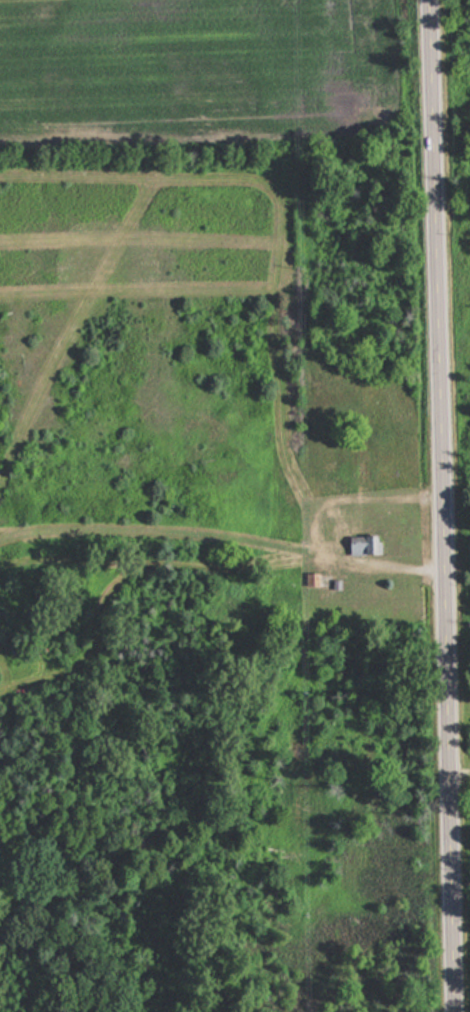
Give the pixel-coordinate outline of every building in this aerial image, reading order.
[(377,536),(348,536),(348,555),(377,555),(377,536)]
